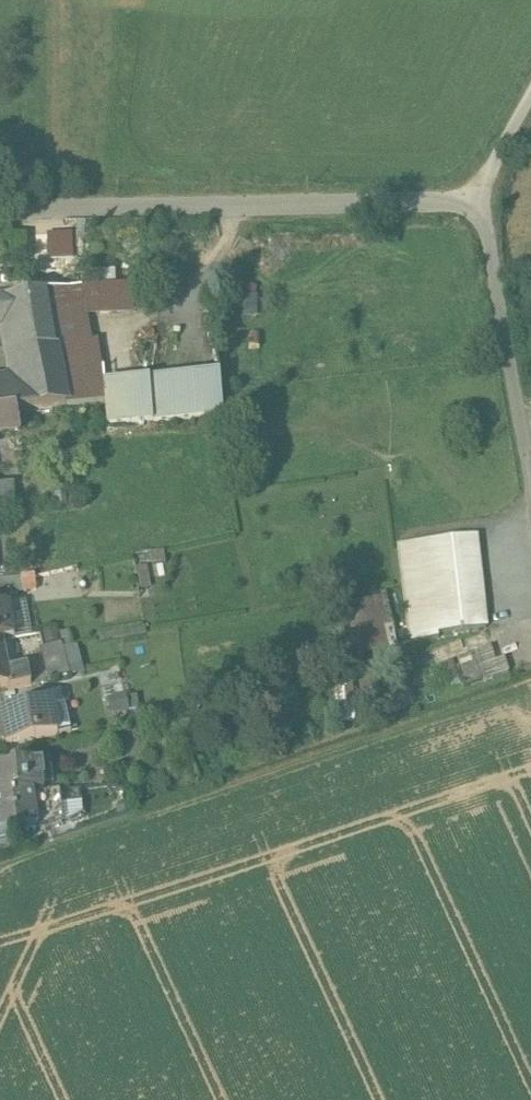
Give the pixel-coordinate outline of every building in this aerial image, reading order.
[(31,252),(62,251),(61,224),(30,225),(31,252)] [(0,288),(0,298),(8,297),(32,293),(30,283),(0,288)] [(79,286),(45,291),(49,314),(83,309),(79,286)] [(32,293),(8,297),(11,319),(22,384),(27,411),(63,405),(59,376),(49,314),(45,291),(32,293)] [(11,319),(8,297),(0,298),(0,321),(11,319)] [(227,371),(107,385),(112,429),(230,413),(227,371)] [(98,373),(59,376),(63,405),(103,403),(98,373)] [(0,387),(0,412),(16,410),(16,411),(27,411),(22,384),(0,387)] [(0,412),(0,435),(20,433),(16,411),(16,410),(0,412)] [(483,537),(400,546),(408,641),(492,633),(483,537)] [(0,577),(0,590),(34,588),(33,576),(0,577)] [(22,602),(24,628),(35,627),(33,602),(22,602)] [(0,605),(0,639),(13,636),(8,604),(0,605)] [(8,684),(8,686),(30,682),(27,667),(7,671),(0,639),(0,686),(8,684)] [(61,641),(41,645),(47,678),(67,674),(61,641)] [(491,645),(418,668),(427,696),(508,670),(503,655),(495,658),(491,645)] [(60,685),(22,693),(25,707),(51,702),(63,700),(60,685)] [(113,691),(113,709),(138,708),(137,690),(113,691)] [(0,713),(6,741),(57,730),(51,702),(25,707),(0,713)] [(16,767),(16,770),(0,772),(0,796),(31,792),(44,790),(40,764),(16,767)] [(68,787),(53,789),(56,819),(71,814),(68,787)] [(0,796),(0,832),(36,827),(31,792),(0,796)]
